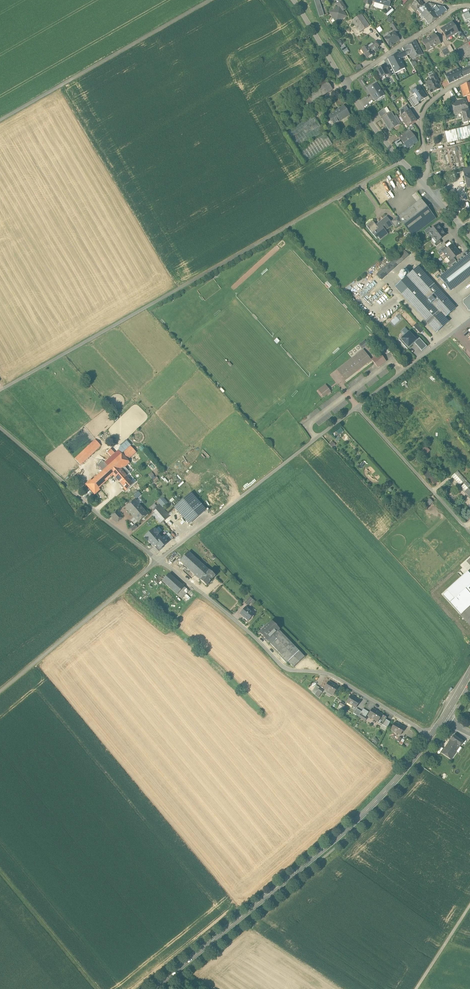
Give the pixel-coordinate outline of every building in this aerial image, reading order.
[(319,17),(324,16),(319,0),(314,0),(319,17)] [(413,4),(418,11),(424,6),(419,0),(418,0),(413,4)] [(342,2),(337,5),(338,7),(340,6),(343,11),(346,9),(342,2)] [(424,6),(418,11),(420,13),(422,16),(431,8),(428,4),(428,3),(424,6)] [(444,7),(430,4),(428,4),(431,8),(436,13),(444,7)] [(338,7),(330,13),(332,17),(332,19),(334,19),(336,23),(346,17),(343,11),(340,6),(338,7)] [(444,7),(436,13),(439,17),(447,11),(444,7)] [(384,14),(387,17),(394,11),(391,8),(384,14)] [(431,8),(422,16),(420,13),(419,14),(422,18),(423,17),(429,25),(439,17),(436,13),(431,8)] [(361,15),(352,21),(360,32),(369,26),(361,15)] [(452,23),(441,29),(447,38),(458,32),(452,23)] [(394,32),(385,38),(390,46),(391,46),(393,45),(393,44),(399,40),(394,32)] [(436,34),(422,42),(428,51),(441,43),(436,34)] [(415,41),(402,48),(404,52),(406,56),(409,54),(419,49),(415,41)] [(368,47),(367,45),(361,50),(367,59),(374,55),(372,52),(374,50),(376,52),(379,50),(378,48),(379,47),(376,42),(368,47)] [(340,48),(345,55),(349,53),(344,46),(340,48)] [(447,48),(442,51),(445,56),(450,53),(447,48)] [(419,49),(409,54),(412,60),(422,54),(419,49)] [(397,54),(388,59),(391,66),(401,61),(400,59),(398,55),(397,54)] [(401,61),(391,66),(395,74),(405,69),(401,61)] [(384,66),(377,70),(381,78),(388,74),(384,66)] [(461,70),(464,77),(469,74),(469,66),(468,67),(461,70)] [(463,77),(459,68),(452,72),(456,80),(463,77)] [(452,72),(445,75),(449,83),(456,80),(452,72)] [(435,74),(429,77),(431,81),(434,79),(436,83),(439,82),(435,74)] [(325,77),(317,82),(320,87),(328,82),(325,77)] [(431,81),(426,83),(432,93),(439,89),(436,83),(434,79),(431,81)] [(320,87),(314,91),(319,98),(333,89),(328,82),(320,87)] [(461,86),(464,97),(467,96),(469,102),(469,83),(461,86)] [(376,84),(368,90),(375,102),(376,101),(375,100),(383,95),(384,97),(384,96),(376,84)] [(426,98),(424,96),(419,87),(411,92),(418,103),(426,98)] [(314,91),(307,96),(312,103),(319,98),(314,91)] [(466,99),(455,102),(457,113),(461,113),(461,112),(468,110),(466,99)] [(344,106),(328,116),(330,119),(334,125),(349,115),(344,106)] [(407,112),(404,108),(400,111),(400,117),(404,122),(412,116),(409,111),(407,112)] [(383,109),(378,113),(381,118),(387,115),(383,109)] [(461,112),(461,113),(464,123),(469,122),(469,118),(468,110),(461,112)] [(391,113),(382,119),(389,131),(399,125),(391,113)] [(313,115),(287,132),(291,138),(317,121),(313,115)] [(412,116),(404,122),(407,127),(416,122),(412,116)] [(317,121),(291,138),(298,149),(324,132),(317,121)] [(444,132),(447,147),(469,142),(469,126),(444,132)] [(411,133),(407,135),(406,135),(406,136),(401,139),(407,148),(411,146),(413,146),(413,144),(417,142),(411,133)] [(325,134),(299,151),(306,161),(332,144),(325,134)] [(436,218),(421,199),(397,218),(402,223),(412,237),(436,218)] [(386,217),(376,225),(372,221),(366,226),(376,239),(378,237),(380,239),(387,234),(385,230),(392,225),(386,217)] [(393,221),(392,222),(396,228),(402,223),(397,218),(393,221)] [(431,230),(429,232),(432,237),(442,230),(438,225),(431,230)] [(442,230),(432,237),(436,242),(439,240),(446,235),(442,230)] [(447,249),(443,252),(447,257),(456,249),(452,245),(447,249)] [(445,247),(438,252),(440,255),(443,252),(447,249),(445,247)] [(456,249),(447,257),(450,261),(454,259),(460,254),(456,249)] [(404,250),(381,271),(386,276),(409,255),(404,250)] [(440,277),(450,291),(469,276),(469,254),(440,277)] [(454,259),(450,261),(447,264),(449,267),(456,261),(454,259)] [(455,308),(418,267),(407,277),(414,284),(402,294),(436,332),(448,321),(444,318),(455,308)] [(417,322),(414,325),(420,333),(423,330),(417,322)] [(409,331),(399,340),(407,348),(414,342),(417,340),(409,331)] [(417,340),(414,342),(422,350),(426,346),(419,338),(417,340)] [(360,356),(339,372),(345,380),(371,360),(365,352),(364,353),(362,351),(358,354),(360,356)] [(386,361),(380,353),(372,359),(374,362),(378,367),(386,361)] [(327,387),(320,392),(323,397),(330,391),(328,389),(327,387)] [(103,435),(107,440),(111,437),(107,432),(103,435)] [(96,440),(84,451),(89,457),(101,446),(96,440)] [(426,446),(421,450),(426,454),(430,450),(426,446)] [(131,447),(123,454),(128,460),(137,453),(131,447)] [(83,451),(74,459),(80,465),(89,457),(84,451),(83,451)] [(120,451),(106,463),(109,467),(92,482),(89,485),(95,492),(99,489),(114,476),(121,484),(128,478),(127,476),(130,473),(125,468),(130,463),(128,460),(123,454),(120,451)] [(437,481),(427,469),(422,473),(433,485),(437,481)] [(469,487),(469,485),(457,471),(451,476),(465,491),(469,487)] [(128,478),(121,484),(124,487),(123,489),(126,492),(134,485),(128,478)] [(90,480),(85,484),(94,495),(100,490),(99,489),(95,492),(89,485),(92,482),(90,480)] [(175,508),(189,524),(206,510),(191,493),(178,505),(175,508)] [(162,496),(157,501),(162,507),(168,502),(162,496)] [(148,514),(135,500),(125,508),(138,523),(148,514)] [(166,512),(159,504),(157,506),(164,514),(166,512)] [(164,514),(157,506),(153,510),(163,522),(169,516),(166,512),(164,514)] [(117,511),(111,516),(117,522),(123,517),(117,511)] [(159,534),(155,530),(154,531),(153,530),(145,537),(146,538),(145,539),(148,542),(149,541),(151,543),(152,542),(153,544),(154,544),(156,545),(157,544),(161,549),(168,543),(163,538),(162,539),(158,535),(159,534)] [(209,571),(189,552),(180,562),(201,581),(209,571)] [(209,571),(201,581),(206,586),(215,576),(209,571)] [(443,594),(461,614),(469,606),(469,574),(468,571),(446,590),(447,591),(443,594)] [(184,587),(169,574),(162,582),(177,595),(184,587)] [(184,587),(177,595),(182,599),(189,591),(184,587)] [(254,614),(246,607),(240,614),(248,621),(254,614)] [(272,622),(259,633),(265,640),(266,639),(267,640),(268,640),(279,630),(272,622)] [(299,652),(279,630),(268,640),(282,656),(281,658),(286,663),(288,662),(299,652)] [(299,652),(288,662),(293,667),(304,658),(299,652)] [(338,687),(328,682),(324,689),(333,694),(338,687)] [(360,701),(351,695),(346,702),(356,708),(360,701)] [(361,712),(356,709),(353,713),(358,717),(360,714),(361,712)] [(369,712),(363,709),(361,712),(360,714),(365,717),(369,712)] [(387,718),(372,709),(368,716),(382,725),(386,719),(387,718)] [(404,728),(394,723),(390,730),(400,735),(404,728)] [(462,742),(453,735),(450,740),(459,746),(462,742)] [(459,746),(450,740),(441,753),(450,759),(459,746)]
